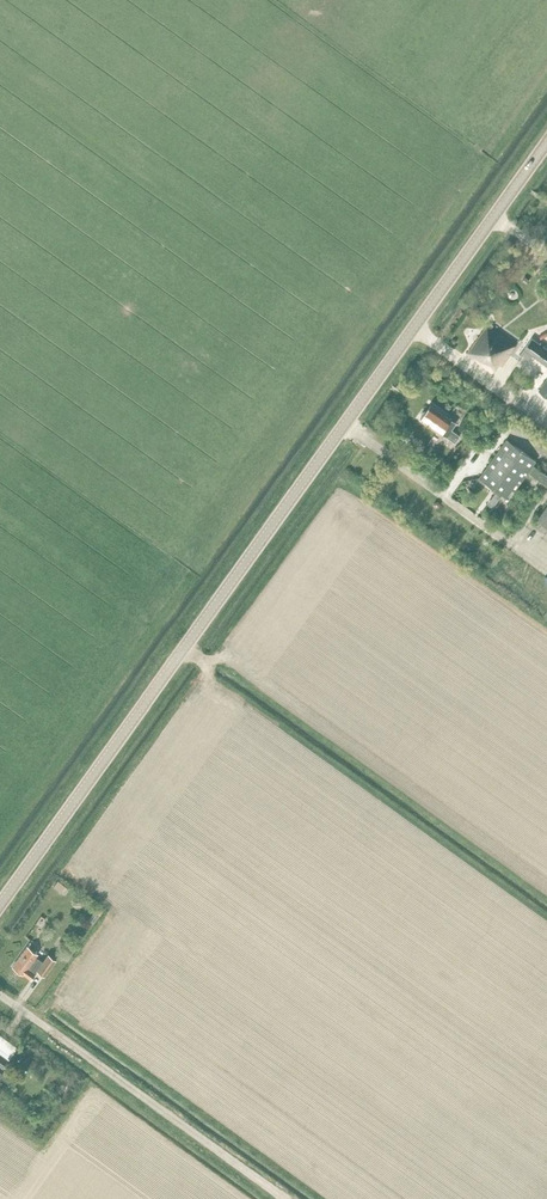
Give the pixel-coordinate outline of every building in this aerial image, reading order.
[(487,324),(466,353),(492,371),(498,364),(501,366),(516,345),(492,328),(493,325),(491,324),(489,326),(487,324)] [(524,349),(546,366),(546,350),(532,339),(524,349)] [(430,404),(421,418),(446,436),(455,442),(460,435),(450,428),(454,421),(430,404)] [(507,439),(479,477),(508,498),(536,460),(507,439)] [(529,472),(546,485),(546,473),(534,464),(529,472)] [(537,519),(546,527),(546,505),(537,519)] [(58,880),(54,885),(63,893),(67,888),(58,880)] [(97,905),(93,909),(99,914),(103,910),(97,905)] [(56,960),(53,958),(47,953),(41,961),(34,955),(36,952),(26,945),(11,965),(30,978),(34,973),(33,972),(35,969),(44,976),(56,960)] [(7,1060),(17,1047),(0,1034),(0,1054),(7,1060)] [(33,1059),(28,1065),(38,1072),(43,1066),(33,1059)]
